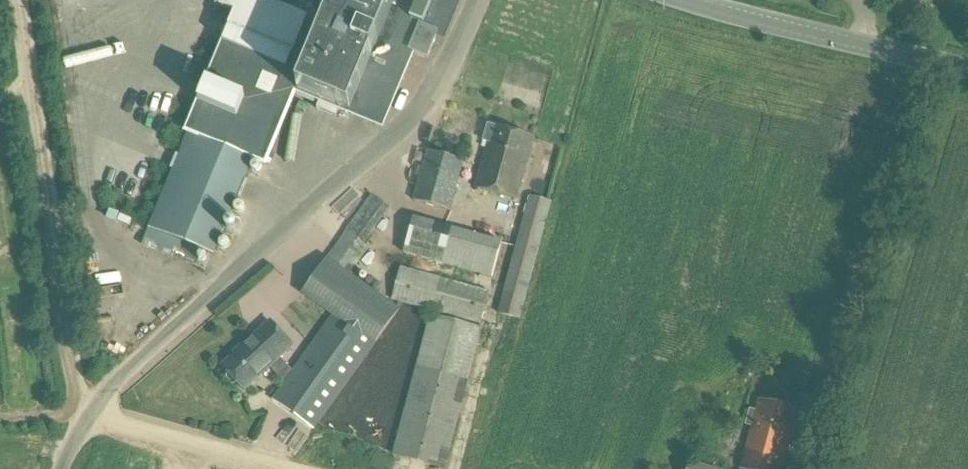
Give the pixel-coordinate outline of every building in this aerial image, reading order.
[(145,233),(211,261),(251,164),(264,169),(295,95),(339,114),(339,113),(383,132),(414,58),(428,63),(438,38),(446,41),(462,0),(310,0),(316,3),(302,38),(234,15),(234,16),(229,14),(227,21),(231,22),(183,136),(186,137),(145,233)] [(540,93),(544,76),(500,65),(496,82),(540,93)] [(488,144),(476,189),(519,201),(535,139),(490,127),(485,143),(488,144)] [(429,154),(416,203),(451,212),(464,164),(429,154)] [(371,198),(344,235),(361,247),(389,207),(372,195),(371,198)] [(531,201),(500,316),(520,322),(553,206),(550,206),(551,202),(530,196),(529,200),(531,201)] [(443,266),(452,230),(414,219),(405,256),(443,266)] [(504,244),(452,230),(443,266),(494,281),(504,244)] [(254,336),(222,367),(244,390),(269,366),(285,383),(273,400),(314,429),(399,309),(349,275),(362,257),(366,251),(361,247),(344,235),(327,259),(305,292),(335,312),(293,371),(279,356),(292,345),(273,325),(257,340),(254,336)] [(403,269),(394,301),(482,326),(491,294),(403,269)] [(394,463),(418,468),(446,468),(481,337),(431,323),(394,463)] [(743,468),(782,468),(798,413),(761,403),(743,468)]
